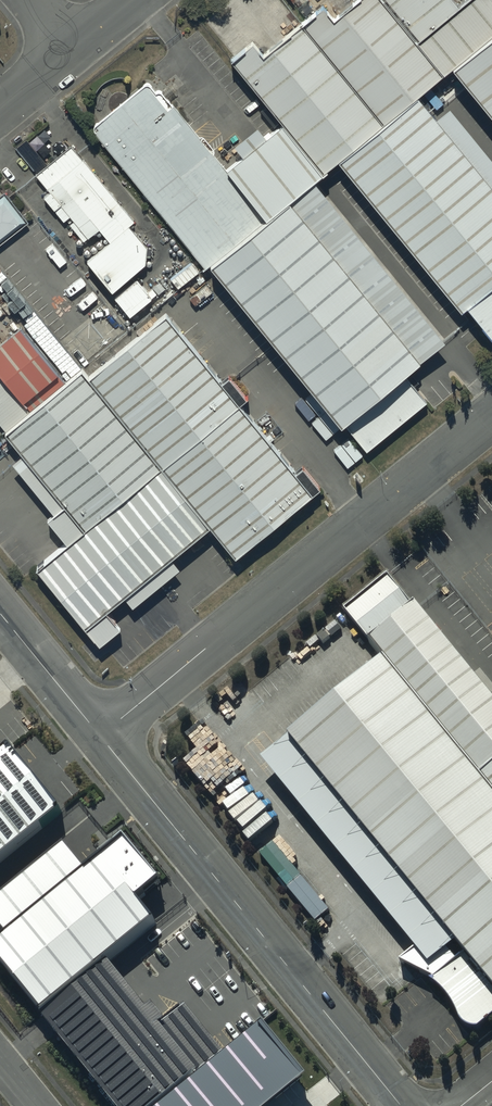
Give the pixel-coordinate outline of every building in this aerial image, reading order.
[(344,161),(425,98),(462,68),(491,45),(491,0),(483,0),(468,11),(459,0),(367,0),(330,29),(319,15),(244,74),(287,129),(325,177),(344,161)] [(462,68),(491,106),(491,45),(462,68)] [(213,265),(269,220),(232,172),(162,83),(102,130),(210,267),(213,265)] [(425,98),(344,161),(489,344),(491,342),(491,183),(425,98)] [(323,178),(325,177),(287,129),(232,172),(269,220),(323,178)] [(135,223),(71,147),(36,176),(51,195),(45,199),(64,222),(70,218),(87,240),(99,231),(110,243),(87,264),(112,295),(145,266),(147,249),(129,228),(135,223)] [(449,338),(323,178),(269,220),(213,265),(364,457),(428,406),(403,374),(449,338)] [(0,198),(0,245),(27,224),(4,194),(0,198)] [(198,274),(191,265),(171,279),(179,290),(198,274)] [(137,282),(116,300),(130,317),(151,300),(137,282)] [(316,494),(175,315),(94,379),(163,466),(212,529),(235,557),(316,494)] [(14,441),(43,419),(0,365),(0,423),(14,441)] [(163,466),(94,379),(43,419),(14,441),(83,528),(163,466)] [(212,529),(163,466),(83,528),(34,567),(83,630),(212,529)] [(333,599),(372,647),(491,794),(491,702),(378,562),(333,599)] [(372,647),(248,748),(417,955),(449,929),(491,982),(491,794),(372,647)] [(63,813),(9,747),(0,754),(0,864),(63,813)] [(40,1017),(108,962),(155,923),(137,902),(161,882),(124,837),(0,939),(0,968),(40,1017)] [(40,1017),(113,1105),(292,1105),(315,1088),(269,1031),(231,1062),(189,1010),(169,1026),(157,1011),(150,1016),(108,962),(40,1017)]
